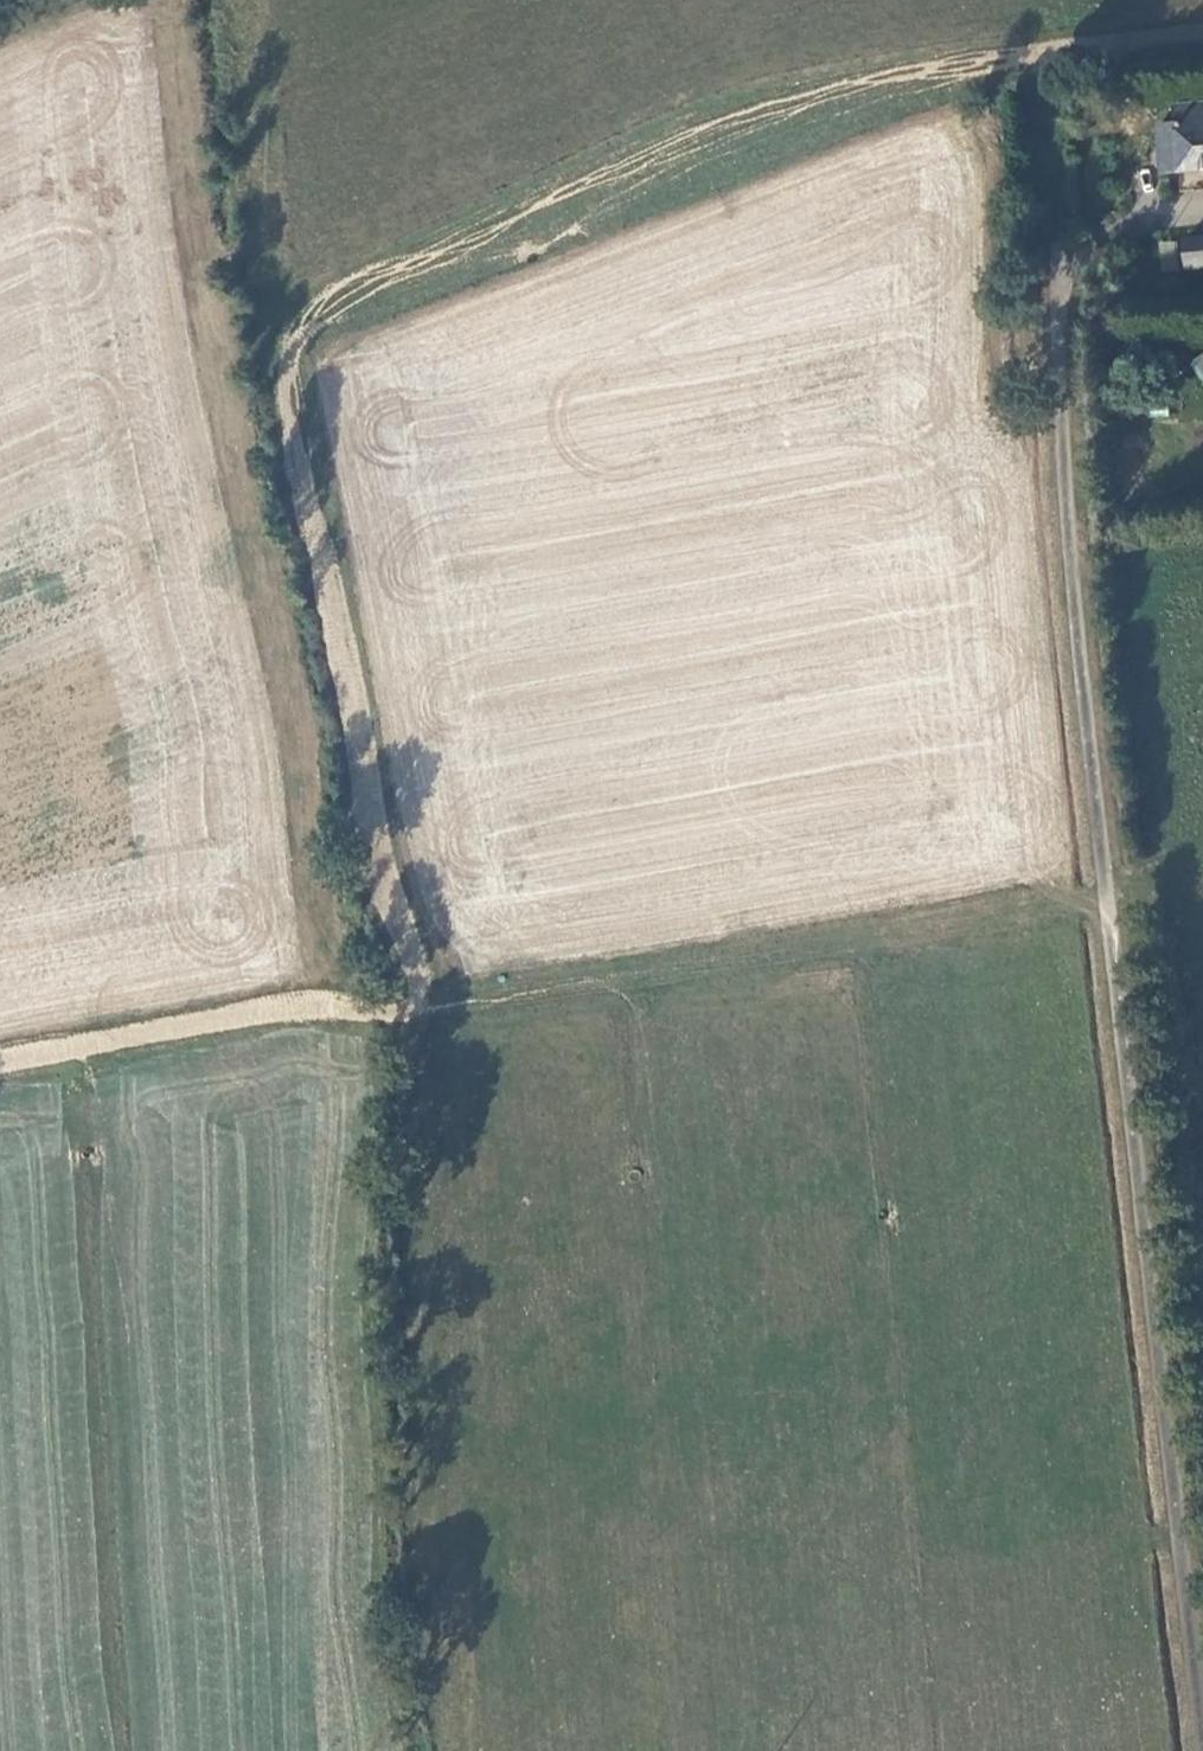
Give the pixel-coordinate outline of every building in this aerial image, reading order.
[(1177,107),(1178,123),(1162,124),(1166,173),(1202,170),(1202,105),(1177,107)] [(1193,269),(1202,267),(1202,238),(1190,240),(1193,269)] [(1174,271),(1175,242),(1159,241),(1158,270),(1174,271)] [(1191,351),(1198,381),(1202,380),(1202,348),(1191,351)]
